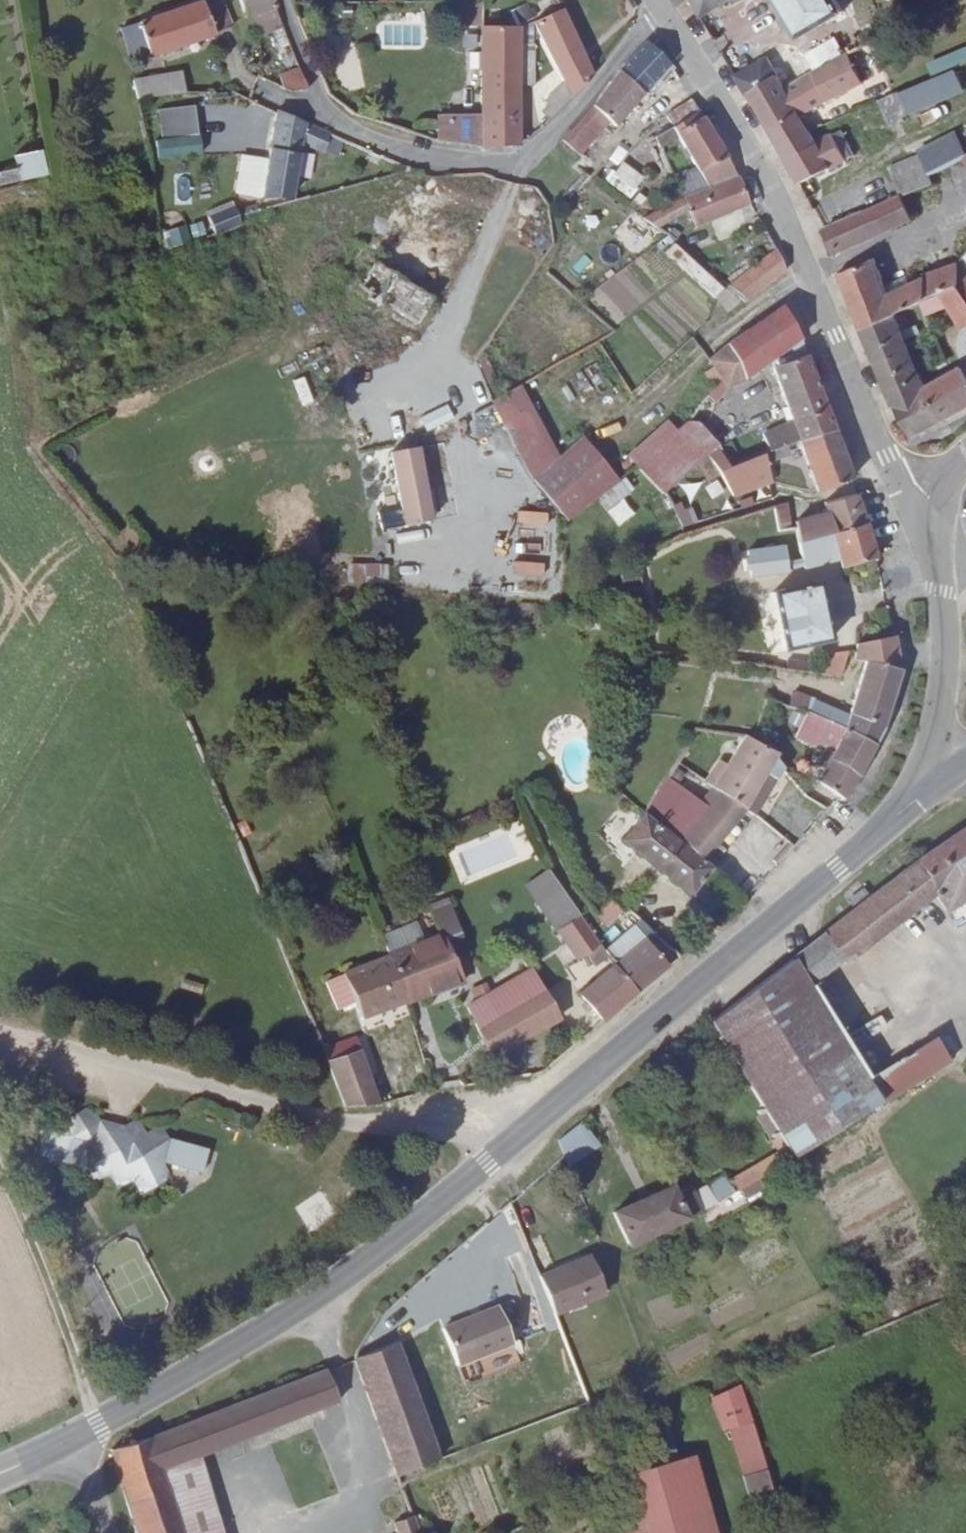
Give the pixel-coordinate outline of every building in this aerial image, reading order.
[(121,29),(130,57),(148,52),(149,57),(206,38),(208,41),(214,39),(212,35),(216,34),(216,33),(233,26),(222,0),(218,0),(209,3),(208,0),(202,0),(201,0),(202,2),(121,29)] [(273,0),(238,0),(246,20),(249,18),(255,37),(282,26),(274,8),(276,7),(273,0)] [(690,0),(701,18),(730,0),(732,5),(740,0),(691,0),(690,0)] [(844,13),(837,0),(778,0),(800,38),(835,18),(843,13),(844,13)] [(482,26),(483,1),(467,2),(467,26),(482,26)] [(533,18),(527,5),(511,12),(517,26),(533,18)] [(550,121),(592,77),(561,10),(534,22),(565,83),(545,102),(549,107),(543,113),(550,121)] [(845,18),(843,13),(835,18),(838,22),(845,18)] [(532,44),(531,23),(518,27),(518,86),(533,86),(533,44),(532,44)] [(482,148),(518,147),(518,86),(518,27),(482,27),(482,117),(482,148)] [(842,53),(834,39),(807,55),(815,68),(842,53)] [(615,127),(669,64),(646,42),(618,70),(595,100),(577,123),(594,138),(609,121),(615,127)] [(932,64),(935,73),(965,61),(965,50),(932,64)] [(761,115),(773,135),(801,118),(800,116),(863,83),(848,53),(785,90),(778,74),(748,93),(749,94),(761,115)] [(749,94),(748,93),(778,74),(767,57),(735,76),(746,96),(749,94)] [(290,93),(307,90),(300,70),(280,77),(283,89),(290,93)] [(909,115),(909,114),(964,90),(956,71),(900,93),(899,92),(880,101),(891,127),(905,121),(904,117),(909,115)] [(138,99),(185,93),(182,73),(133,81),(138,99)] [(673,127),(698,110),(692,100),(666,116),(673,127)] [(200,155),(193,106),(159,110),(162,140),(156,141),(158,160),(200,155)] [(696,168),(707,189),(738,177),(716,140),(698,110),(673,127),(655,137),(659,148),(678,137),(696,168)] [(235,193),(262,198),(292,196),(301,143),(324,153),(324,151),(338,155),(342,139),(277,111),(268,161),(241,157),(235,193)] [(482,117),(441,117),(442,142),(466,146),(482,148),(482,117)] [(801,118),(773,135),(779,146),(809,131),(801,118)] [(594,138),(577,123),(562,141),(578,155),(594,138)] [(855,156),(842,130),(833,135),(846,160),(855,156)] [(833,135),(815,143),(809,131),(779,146),(790,167),(800,184),(846,160),(833,135)] [(954,134),(919,151),(921,155),(927,174),(964,155),(954,134)] [(14,156),(17,168),(0,172),(0,185),(42,176),(37,151),(14,156)] [(932,183),(927,174),(921,155),(889,168),(900,196),(902,195),(932,183)] [(627,196),(635,186),(609,167),(601,177),(627,196)] [(673,177),(682,199),(707,189),(696,168),(673,177)] [(187,170),(168,171),(168,201),(188,201),(187,170)] [(583,174),(570,187),(576,191),(588,177),(583,174)] [(695,227),(751,203),(739,177),(738,177),(707,189),(682,199),(642,219),(656,229),(688,210),(695,227)] [(913,219),(902,195),(900,196),(865,213),(864,212),(824,230),(833,255),(913,219)] [(254,206),(241,209),(242,216),(255,212),(254,206)] [(234,207),(208,217),(215,235),(241,225),(234,207)] [(201,224),(191,227),(194,237),(204,234),(201,224)] [(724,289),(674,244),(666,253),(716,298),(724,289)] [(727,287),(746,303),(786,271),(776,249),(727,287)] [(840,274),(863,330),(895,316),(901,314),(901,313),(922,302),(941,293),(958,286),(959,285),(959,263),(925,275),(925,277),(911,284),(888,295),(885,287),(875,258),(840,274)] [(962,259),(959,263),(959,285),(958,286),(965,300),(965,266),(962,259)] [(432,299),(375,262),(360,287),(370,294),(368,299),(381,307),(383,304),(416,325),(432,299)] [(907,276),(885,287),(888,295),(911,284),(907,276)] [(958,286),(941,293),(948,307),(960,331),(965,327),(965,300),(958,286)] [(928,316),(948,307),(941,293),(922,302),(928,316)] [(713,367),(721,378),(707,396),(715,403),(717,401),(718,402),(728,387),(746,381),(745,379),(770,361),(800,339),(782,306),(727,344),(708,360),(713,367)] [(895,316),(863,330),(868,343),(883,379),(889,393),(921,375),(895,316)] [(762,435),(769,452),(784,446),(799,441),(833,430),(816,384),(805,353),(800,339),(770,361),(792,421),(762,435)] [(926,389),(942,422),(958,413),(965,408),(965,366),(926,389)] [(704,373),(715,386),(721,378),(713,367),(704,373)] [(912,437),(942,422),(926,389),(921,375),(889,393),(895,408),(900,417),(912,437)] [(500,397),(546,470),(557,459),(518,386),(500,397)] [(491,402),(533,480),(546,470),(500,397),(491,402)] [(453,418),(447,406),(420,418),(426,431),(453,418)] [(627,457),(636,465),(674,434),(677,431),(668,421),(627,457)] [(677,431),(674,434),(698,462),(718,444),(699,423),(686,424),(677,431)] [(833,430),(799,441),(817,492),(852,479),(843,455),(833,430)] [(674,434),(636,465),(662,494),(698,462),(674,434)] [(546,470),(533,480),(567,522),(615,483),(579,440),(557,459),(546,470)] [(784,446),(769,452),(763,455),(765,462),(787,454),(784,446)] [(430,520),(417,448),(389,452),(401,508),(378,513),(381,530),(430,520)] [(765,462),(763,455),(728,469),(718,450),(708,456),(733,496),(772,483),(765,462)] [(370,469),(388,466),(386,451),(367,454),(370,469)] [(859,505),(855,494),(823,503),(827,513),(833,534),(866,523),(859,505)] [(786,505),(774,506),(757,510),(761,538),(779,534),(778,531),(790,529),(786,505)] [(833,534),(827,513),(795,522),(796,527),(798,542),(798,543),(833,534)] [(692,524),(688,516),(679,520),(682,527),(692,524)] [(842,568),(876,559),(870,536),(866,523),(833,534),(840,560),(842,568)] [(779,534),(780,544),(798,542),(796,527),(790,529),(778,531),(779,534)] [(833,534),(798,543),(798,545),(800,553),(804,568),(840,560),(833,534)] [(781,549),(783,557),(800,553),(798,545),(781,549)] [(383,566),(348,566),(348,582),(383,582),(383,566)] [(781,635),(784,650),(831,641),(818,584),(772,593),(777,616),(781,635)] [(765,638),(781,635),(777,616),(761,619),(765,638)] [(866,663),(900,671),(899,662),(894,636),(856,644),(854,660),(866,663)] [(819,656),(818,675),(840,678),(848,653),(819,656)] [(787,660),(786,670),(810,674),(812,663),(787,660)] [(849,716),(845,728),(874,745),(882,729),(893,692),(900,671),(866,663),(849,716)] [(809,713),(814,701),(793,693),(788,706),(807,712),(809,713)] [(809,713),(845,728),(849,716),(814,701),(809,713)] [(793,711),(787,723),(799,728),(804,717),(793,711)] [(816,782),(844,799),(855,781),(874,745),(845,728),(809,713),(807,712),(795,738),(815,747),(817,744),(826,748),(815,766),(823,770),(816,782)] [(328,723),(321,717),(313,726),(320,732),(328,723)] [(712,788),(744,810),(775,759),(778,753),(745,735),(725,766),(719,761),(704,782),(712,788)] [(775,759),(744,810),(754,816),(780,772),(783,770),(775,759)] [(670,778),(677,783),(682,776),(675,771),(670,778)] [(701,861),(744,810),(712,788),(700,802),(666,777),(646,811),(682,838),(701,861)] [(521,797),(527,811),(534,807),(528,794),(521,797)] [(644,816),(623,841),(690,894),(710,869),(701,861),(644,816)] [(746,835),(760,853),(780,838),(765,820),(746,835)] [(251,834),(245,821),(237,824),(243,837),(251,834)] [(920,859),(711,1021),(719,1036),(713,1040),(716,1044),(722,1040),(734,1060),(727,1064),(730,1068),(736,1064),(748,1084),(742,1087),(745,1092),(751,1088),(762,1108),(792,1158),(878,1104),(865,1082),(869,1080),(810,983),(840,960),(843,964),(848,960),(934,894),(946,912),(965,899),(965,828),(920,859)] [(548,870),(525,885),(537,902),(559,886),(548,870)] [(537,902),(559,934),(582,919),(559,886),(537,902)] [(447,900),(431,906),(441,934),(445,939),(460,933),(447,900)] [(608,926),(622,912),(609,900),(596,914),(608,926)] [(582,919),(559,934),(577,960),(587,953),(595,965),(607,957),(582,919)] [(416,922),(381,937),(388,957),(423,942),(416,922)] [(615,964),(613,966),(635,992),(669,966),(635,926),(605,952),(615,964)] [(454,959),(469,953),(460,933),(445,939),(454,959)] [(388,957),(406,1002),(465,982),(454,959),(445,939),(441,934),(423,942),(388,957)] [(388,957),(343,974),(355,1003),(362,1019),(406,1002),(388,957)] [(635,992),(613,966),(579,994),(586,1002),(581,1006),(586,1011),(590,1008),(602,1021),(635,992)] [(559,1019),(531,970),(490,994),(484,985),(472,991),(476,1001),(467,1006),(492,1057),(559,1019)] [(355,1003),(343,974),(326,982),(338,1010),(355,1003)] [(884,1028),(878,1017),(847,1035),(853,1046),(884,1028)] [(356,1038),(345,1042),(348,1054),(327,1062),(345,1108),(379,1105),(356,1038)] [(878,1104),(946,1062),(933,1041),(869,1080),(865,1082),(878,1104)] [(345,1042),(323,1050),(327,1062),(348,1054),(345,1042)] [(99,1120),(91,1105),(76,1114),(99,1120)] [(758,1178),(792,1158),(762,1108),(756,1112),(759,1115),(757,1116),(770,1137),(770,1136),(772,1140),(771,1141),(777,1151),(727,1181),(724,1176),(693,1194),(702,1211),(741,1188),(758,1178)] [(202,1173),(208,1150),(169,1139),(146,1133),(123,1126),(99,1120),(76,1114),(45,1131),(39,1155),(87,1168),(109,1174),(118,1187),(133,1180),(142,1195),(156,1187),(163,1163),(202,1173)] [(146,1133),(137,1118),(123,1126),(146,1133)] [(599,1145),(581,1122),(558,1141),(568,1166),(599,1145)] [(169,1139),(160,1124),(146,1133),(169,1139)] [(172,1178),(163,1163),(156,1187),(172,1178)] [(109,1174),(87,1168),(95,1182),(109,1174)] [(763,1186),(758,1178),(741,1188),(746,1196),(763,1186)] [(628,1247),(702,1211),(693,1194),(691,1188),(676,1195),(672,1187),(613,1214),(628,1247)] [(554,1315),(605,1294),(590,1256),(539,1276),(554,1315)] [(513,1344),(498,1307),(443,1329),(457,1366),(513,1344)] [(354,1359),(396,1476),(439,1461),(396,1343),(354,1359)] [(135,1532),(179,1532),(161,1470),(198,1456),(338,1402),(325,1370),(111,1452),(135,1532)] [(732,1428),(752,1422),(740,1385),(711,1400),(723,1431),(732,1428)] [(774,1494),(752,1422),(732,1428),(753,1500),(774,1494)] [(652,1471),(675,1464),(665,1424),(647,1429),(649,1443),(644,1445),(652,1471)] [(198,1456),(161,1470),(179,1532),(221,1532),(198,1456)] [(693,1460),(675,1464),(652,1471),(610,1485),(625,1532),(714,1532),(693,1460)] [(413,1517),(394,1523),(398,1532),(419,1532),(413,1517)]
